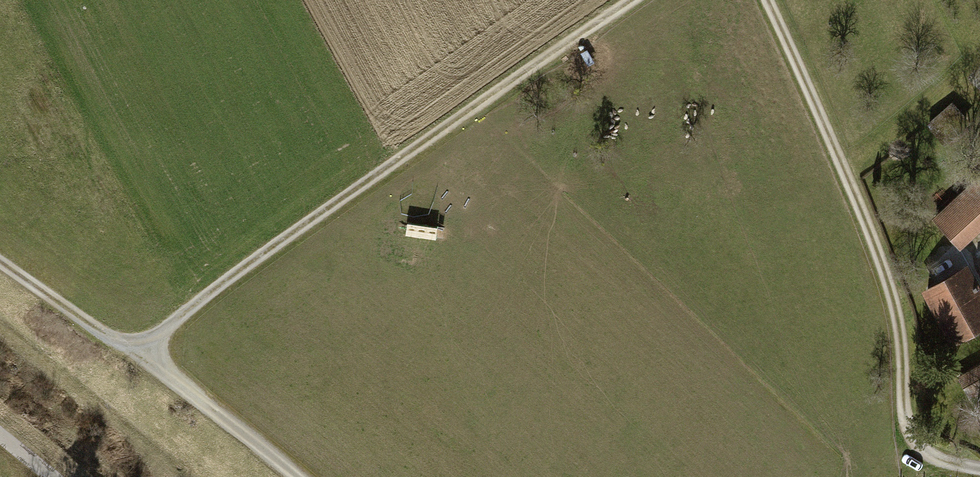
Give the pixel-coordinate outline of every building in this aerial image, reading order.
[(958,98),(979,80),(979,74),(977,70),(952,90),(958,98)] [(934,218),(961,250),(979,233),(979,179),(934,218)] [(922,292),(953,348),(979,333),(979,279),(971,264),(922,292)] [(958,376),(970,399),(979,394),(979,364),(958,376)]
